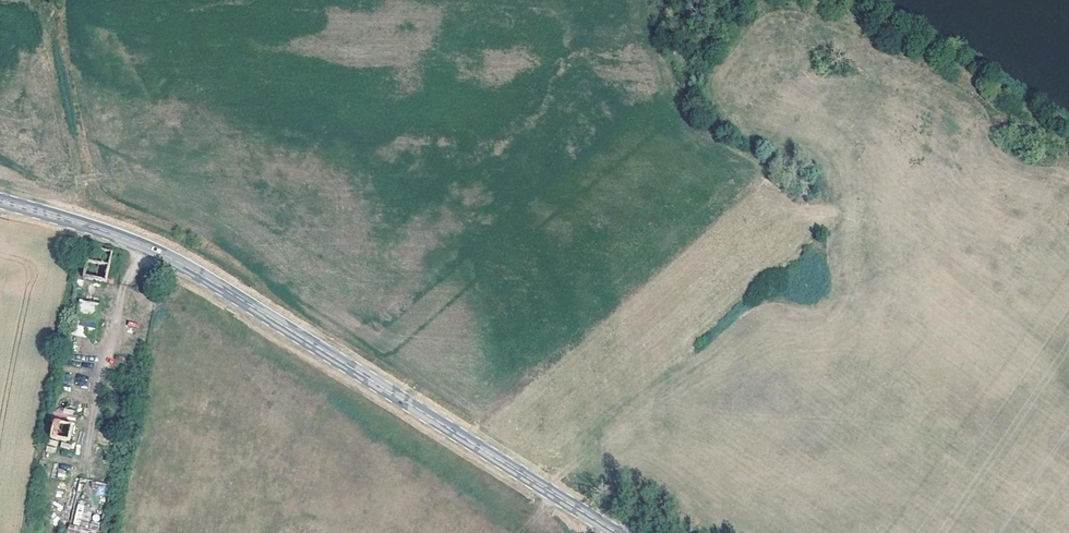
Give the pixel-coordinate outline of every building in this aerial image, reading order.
[(111,253),(88,247),(81,278),(103,284),(111,253)] [(94,318),(97,307),(77,301),(74,313),(94,318)] [(65,442),(69,425),(50,420),(46,437),(65,442)] [(97,527),(68,523),(66,532),(96,532),(97,527)]
